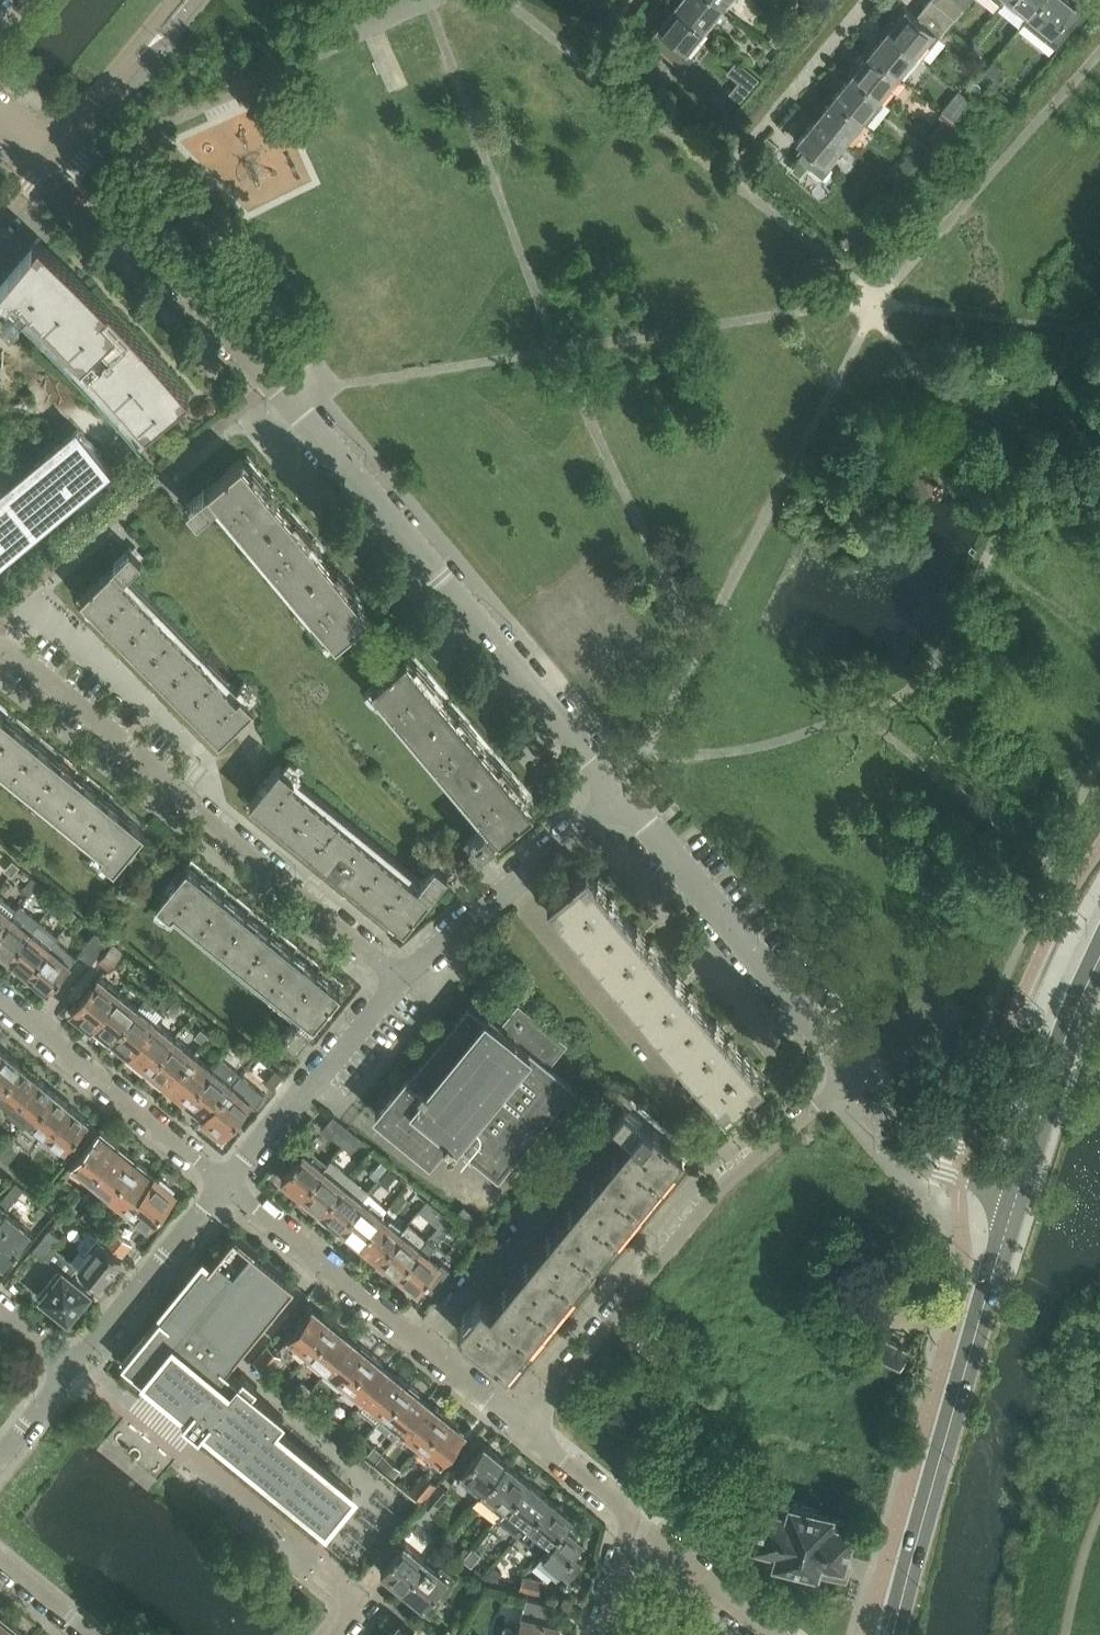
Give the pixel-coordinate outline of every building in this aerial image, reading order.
[(676,5),(677,5),(704,27),(723,5),(716,0),(680,0),(677,4),(675,3),(674,4),(676,5)] [(923,8),(917,16),(935,30),(934,31),(939,36),(955,16),(935,0),(930,0),(923,8)] [(955,16),(964,6),(957,0),(935,0),(955,16)] [(1030,16),(1043,0),(1011,0),(1030,16)] [(1068,0),(1043,0),(1030,16),(1051,33),(1050,34),(1051,35),(1052,34),(1061,40),(1082,14),(1074,7),(1076,4),(1075,3),(1074,5),(1068,0)] [(678,61),(686,51),(687,52),(688,51),(687,49),(704,27),(677,5),(676,5),(659,26),(657,25),(656,26),(659,28),(651,38),(663,48),(662,48),(678,61)] [(886,29),(888,30),(916,53),(934,31),(935,30),(917,16),(908,8),(905,6),(904,7),(906,8),(889,29),(887,28),(886,29)] [(638,10),(628,22),(636,29),(646,17),(638,10)] [(769,41),(777,48),(786,37),(778,30),(769,41)] [(868,51),(870,53),(898,75),(916,53),(888,30),(871,52),(869,50),(868,51)] [(850,73),(852,75),(880,97),(898,75),(870,53),(853,74),(851,72),(850,73)] [(739,57),(729,70),(740,80),(731,90),(742,99),(762,75),(739,57)] [(891,106),(852,75),(835,96),(833,94),(832,96),(834,97),(862,119),(873,128),(891,106)] [(814,118),(816,119),(844,141),(862,119),(834,97),(816,118),(815,117),(814,118)] [(950,106),(944,113),(946,115),(954,121),(961,114),(950,106)] [(805,148),(798,157),(823,178),(832,167),(826,163),(844,141),(816,119),(798,140),(797,139),(796,140),(805,148)] [(72,267),(39,236),(34,242),(35,242),(0,283),(0,298),(5,302),(10,296),(16,301),(4,312),(11,320),(23,308),(77,363),(93,380),(120,410),(141,435),(190,395),(167,368),(144,342),(120,316),(93,288),(72,267)] [(106,465),(77,431),(4,491),(0,488),(0,553),(106,465)] [(248,455),(243,459),(242,457),(187,504),(198,516),(219,498),(336,638),(370,610),(369,609),(374,605),(248,455)] [(122,577),(126,574),(142,558),(131,547),(81,596),(82,597),(77,601),(215,741),(219,737),(220,738),(254,705),(241,691),(237,695),(122,577)] [(373,682),(490,822),(469,839),(479,851),(534,805),(406,653),(373,682)] [(104,850),(100,854),(115,865),(145,829),(144,828),(148,823),(0,702),(0,765),(104,850)] [(280,763),(261,787),(250,800),(251,801),(247,806),(399,930),(403,925),(404,926),(448,872),(436,862),(419,883),(291,779),(295,775),(280,763)] [(11,876),(20,866),(9,857),(2,867),(6,871),(6,872),(11,876)] [(192,859),(188,864),(187,863),(157,900),(171,912),(175,908),(302,1012),(285,1033),(297,1043),(341,989),(340,988),(344,984),(192,859)] [(586,868),(549,899),(588,946),(625,914),(610,896),(612,895),(605,887),(605,886),(603,887),(586,868)] [(26,887),(31,891),(32,891),(39,882),(34,878),(26,887)] [(46,902),(51,906),(51,907),(59,898),(53,893),(46,902)] [(12,915),(0,906),(0,930),(12,915)] [(62,920),(68,925),(77,914),(71,909),(62,920)] [(625,914),(588,946),(628,993),(644,979),(665,962),(649,943),(651,942),(644,933),(642,935),(625,914)] [(0,930),(0,951),(9,958),(31,931),(12,915),(0,930)] [(28,974),(50,947),(54,941),(36,926),(31,931),(9,958),(28,974)] [(79,953),(91,962),(109,940),(97,930),(79,953)] [(48,991),(71,963),(76,956),(56,939),(54,941),(50,947),(28,974),(48,991)] [(113,942),(98,961),(109,970),(124,952),(113,942)] [(665,962),(644,979),(628,993),(667,1040),(683,1027),(704,1009),(689,990),(690,989),(690,988),(683,980),(682,982),(665,962)] [(151,991),(154,987),(160,980),(148,971),(140,982),(151,991)] [(72,1010),(91,1026),(93,1024),(120,991),(100,976),(72,1010)] [(120,991),(93,1024),(99,1029),(100,1033),(110,1042),(138,1007),(120,991)] [(166,997),(160,1005),(167,1010),(168,1009),(173,1003),(166,997)] [(173,1003),(168,1009),(175,1014),(181,1007),(175,1001),(174,1002),(173,1003)] [(407,1074),(393,1092),(376,1112),(431,1156),(445,1138),(496,1179),(569,1089),(545,1070),(566,1043),(519,1005),(501,1026),(486,1014),(484,1017),(469,1005),(411,1076),(407,1074)] [(138,1007),(110,1042),(120,1050),(124,1049),(131,1055),(157,1022),(138,1007)] [(704,1009),(683,1027),(667,1040),(707,1087),(744,1056),(728,1037),(730,1036),(723,1028),(723,1027),(721,1029),(704,1009)] [(157,1022),(131,1055),(137,1059),(137,1064),(147,1072),(175,1037),(157,1022)] [(216,1026),(209,1034),(215,1040),(222,1032),(216,1026)] [(175,1037),(147,1072),(157,1080),(161,1080),(167,1084),(194,1052),(175,1037)] [(20,1064),(0,1047),(0,1089),(20,1064)] [(194,1052),(167,1084),(174,1090),(175,1094),(185,1103),(213,1068),(194,1052)] [(275,1070),(256,1054),(248,1064),(266,1080),(275,1070)] [(744,1056),(707,1087),(712,1093),(710,1094),(723,1109),(724,1109),(727,1113),(748,1094),(765,1081),(744,1056)] [(20,1064),(0,1089),(0,1093),(15,1105),(8,1113),(25,1127),(31,1119),(54,1091),(20,1064)] [(213,1068),(185,1103),(195,1111),(199,1110),(205,1115),(232,1083),(213,1068)] [(232,1083),(205,1115),(203,1118),(223,1134),(251,1099),(232,1083)] [(634,1133),(539,1247),(491,1306),(481,1298),(458,1325),(506,1365),(651,1189),(658,1194),(689,1156),(653,1126),(654,1126),(644,1118),(643,1118),(626,1104),(632,1097),(622,1089),(616,1097),(610,1111),(608,1112),(616,1119),(617,1119),(634,1133)] [(54,1091),(31,1119),(75,1154),(96,1128),(87,1120),(88,1119),(54,1091)] [(353,1132),(333,1117),(324,1129),(343,1144),(353,1132)] [(110,1138),(100,1130),(71,1165),(90,1180),(116,1148),(110,1143),(110,1138)] [(353,1132),(343,1144),(351,1150),(360,1138),(353,1132)] [(0,1139),(0,1157),(14,1141),(5,1134),(0,1139)] [(14,1141),(0,1157),(9,1164),(22,1147),(14,1141)] [(123,1153),(116,1148),(90,1180),(109,1195),(137,1160),(127,1152),(123,1153)] [(282,1179),(301,1195),(323,1168),(304,1152),(282,1179)] [(148,1169),(137,1160),(109,1195),(127,1210),(154,1178),(148,1173),(148,1169)] [(374,1173),(380,1179),(389,1168),(382,1163),(374,1173)] [(323,1168),(301,1195),(321,1211),(343,1184),(323,1168)] [(389,1168),(380,1179),(387,1184),(395,1173),(389,1168)] [(175,1191),(156,1175),(154,1178),(127,1210),(147,1226),(175,1191)] [(343,1184),(321,1211),(340,1227),(362,1200),(343,1184)] [(412,1226),(438,1242),(455,1216),(429,1199),(412,1226)] [(362,1200),(340,1227),(360,1243),(382,1216),(362,1200)] [(464,1207),(458,1215),(479,1232),(485,1225),(464,1207)] [(4,1265),(31,1231),(6,1210),(3,1213),(0,1210),(0,1262),(4,1265)] [(382,1216),(360,1243),(379,1259),(401,1232),(382,1216)] [(95,1234),(102,1239),(110,1229),(103,1224),(95,1234)] [(52,1248),(60,1238),(50,1229),(42,1239),(52,1248)] [(132,1244),(113,1229),(104,1240),(123,1256),(132,1244)] [(401,1232),(379,1259),(398,1275),(420,1248),(401,1232)] [(239,1379),(226,1369),(234,1360),(235,1360),(295,1286),(234,1236),(209,1267),(204,1263),(201,1266),(182,1290),(122,1363),(150,1386),(186,1415),(183,1418),(199,1431),(202,1428),(327,1530),(349,1503),(345,1500),(353,1491),(275,1427),(284,1417),(253,1391),(258,1385),(244,1373),(239,1379)] [(100,1284),(123,1256),(104,1240),(102,1239),(101,1241),(97,1238),(85,1252),(89,1255),(79,1268),(100,1284)] [(42,1239),(33,1250),(44,1258),(52,1248),(42,1239)] [(47,1256),(65,1271),(72,1262),(54,1247),(47,1256)] [(420,1248),(398,1275),(418,1291),(440,1264),(420,1248)] [(38,1294),(68,1318),(73,1311),(78,1311),(84,1304),(83,1299),(89,1292),(59,1268),(38,1294)] [(295,1347),(306,1357),(335,1322),(325,1314),(320,1314),(314,1309),(285,1344),(293,1350),(295,1347)] [(335,1322),(306,1357),(325,1372),(352,1340),(346,1335),(345,1330),(335,1322)] [(636,1343),(635,1343),(655,1360),(669,1344),(649,1327),(641,1336),(636,1343)] [(900,1363),(900,1362),(908,1348),(885,1336),(877,1351),(900,1363)] [(357,1345),(352,1340),(325,1372),(344,1387),(372,1352),(362,1344),(357,1345)] [(254,1362),(257,1364),(268,1373),(282,1356),(268,1345),(254,1362)] [(372,1352),(344,1387),(362,1402),(389,1370),(383,1366),(383,1361),(372,1352)] [(377,1423),(381,1418),(410,1383),(400,1375),(395,1375),(389,1370),(362,1402),(369,1408),(365,1413),(377,1423)] [(296,1390),(305,1397),(312,1389),(303,1382),(296,1390)] [(410,1383),(381,1418),(400,1433),(426,1401),(421,1397),(420,1392),(410,1383)] [(320,1396),(312,1389),(305,1397),(313,1404),(320,1396)] [(432,1406),(426,1401),(400,1433),(418,1448),(447,1413),(437,1405),(432,1406)] [(333,1421),(342,1428),(349,1419),(340,1412),(333,1421)] [(447,1413),(418,1448),(430,1458),(428,1460),(435,1467),(464,1432),(458,1427),(458,1422),(447,1413)] [(357,1426),(349,1419),(342,1428),(350,1435),(357,1426)] [(484,1489),(507,1462),(485,1444),(458,1476),(480,1495),(485,1489),(484,1489)] [(376,1462),(383,1453),(375,1447),(368,1455),(376,1462)] [(391,1460),(383,1453),(376,1462),(384,1469),(391,1460)] [(502,1512),(528,1480),(507,1462),(484,1489),(485,1489),(480,1495),(502,1512)] [(422,1500),(436,1482),(424,1473),(411,1490),(422,1500)] [(529,1526),(551,1499),(528,1480),(502,1512),(524,1531),(529,1526)] [(436,1482),(422,1500),(433,1509),(448,1490),(437,1481),(436,1482)] [(566,1525),(573,1517),(551,1499),(529,1526),(524,1531),(545,1548),(550,1543),(565,1524),(566,1525)] [(791,1502),(788,1512),(764,1506),(754,1541),(779,1548),(776,1559),(817,1569),(820,1559),(844,1565),(853,1530),(841,1526),(843,1516),(791,1502)] [(574,1552),(584,1540),(566,1525),(565,1524),(550,1543),(545,1548),(538,1557),(558,1573),(562,1568),(569,1573),(582,1558),(574,1552)] [(390,1581),(401,1591),(427,1560),(405,1543),(395,1535),(376,1559),(385,1567),(381,1571),(391,1579),(390,1581)] [(454,1582),(427,1560),(401,1591),(412,1600),(414,1598),(424,1606),(438,1589),(444,1593),(454,1582)] [(486,1578),(495,1580),(501,1573),(494,1567),(486,1577),(486,1578)] [(523,1576),(520,1587),(539,1593),(543,1581),(523,1576)] [(562,1630),(558,1629),(560,1623),(523,1614),(519,1630),(505,1626),(502,1634),(561,1634),(562,1630)] [(12,1624),(3,1616),(0,1616),(0,1634),(3,1634),(12,1624)] [(400,1623),(390,1634),(414,1634),(400,1623)] [(12,1624),(3,1634),(22,1634),(22,1632),(12,1624)]
